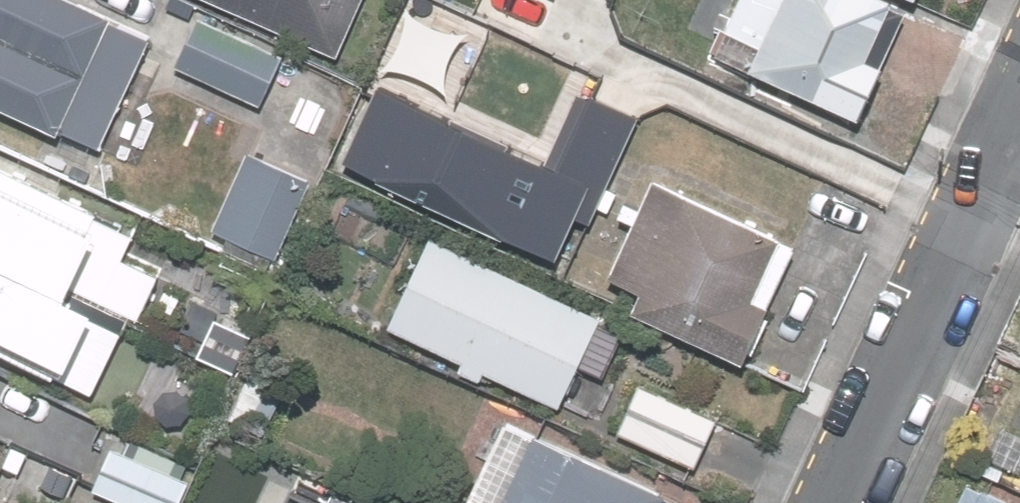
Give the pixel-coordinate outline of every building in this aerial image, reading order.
[(47,0),(0,0),(0,122),(81,157),(133,37),(47,0)] [(336,55),(360,0),(211,0),(336,55)] [(697,57),(843,127),(900,7),(886,0),(724,0),(697,57)] [(281,59),(197,19),(174,67),(258,107),(281,59)] [(300,173),(233,151),(205,235),(272,258),(300,173)] [(55,375),(82,310),(57,300),(97,202),(0,162),(0,352),(55,375)] [(632,312),(738,363),(766,306),(751,299),(781,238),(656,177),(607,276),(641,292),(632,312)] [(595,311),(405,231),(362,334),(552,413),(595,311)] [(709,417),(632,381),(606,436),(684,472),(709,417)] [(1011,413),(1019,416),(1019,390),(1011,413)] [(453,502),(650,502),(483,432),(453,502)] [(81,486),(117,502),(171,502),(181,482),(100,444),(81,486)] [(958,484),(949,502),(1001,502),(958,484)]
